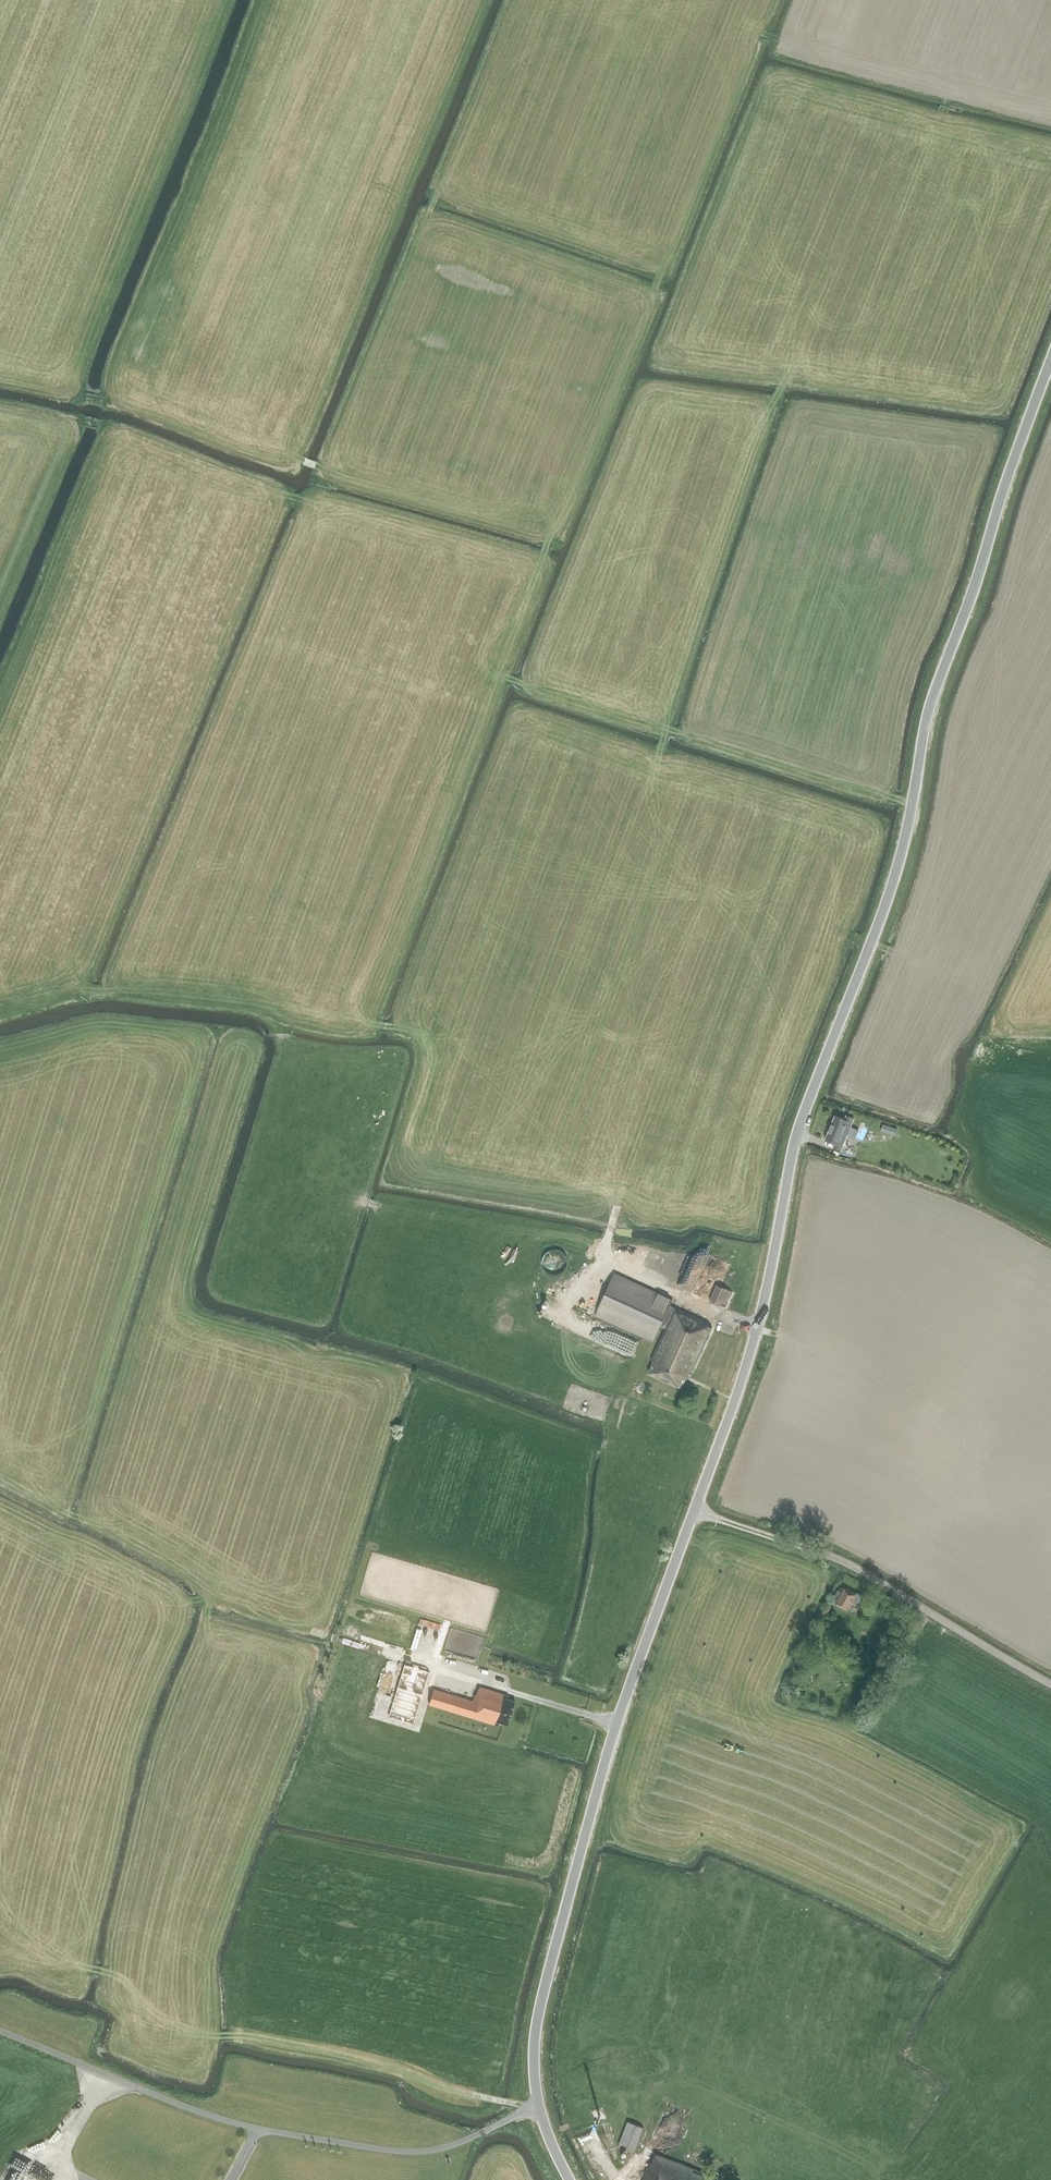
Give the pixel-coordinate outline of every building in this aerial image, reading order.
[(840,1150),(841,1149),(843,1150),(844,1148),(842,1147),(846,1135),(861,1140),(866,1127),(860,1125),(858,1130),(850,1127),(851,1122),(854,1123),(855,1121),(852,1120),(853,1118),(846,1116),(845,1119),(835,1115),(825,1140),(834,1144),(833,1148),(840,1150)] [(883,1124),(881,1130),(895,1135),(897,1129),(883,1124)] [(693,1369),(712,1328),(701,1323),(702,1321),(670,1306),(672,1300),(614,1273),(595,1315),(653,1342),(660,1326),(666,1328),(651,1360),(654,1362),(648,1373),(681,1388),(686,1376),(688,1377),(692,1369),(693,1369)] [(709,1301),(724,1307),(732,1291),(716,1284),(709,1301)] [(857,1592),(856,1594),(844,1588),(842,1592),(838,1590),(832,1600),(836,1603),(836,1604),(847,1610),(852,1602),(857,1605),(862,1595),(857,1592)] [(828,1603),(822,1613),(827,1615),(830,1610),(829,1609),(831,1605),(828,1603)] [(392,1718),(417,1726),(433,1674),(408,1666),(392,1718)] [(504,1694),(479,1687),(477,1695),(475,1694),(473,1701),(433,1689),(429,1703),(428,1704),(430,1705),(493,1724),(494,1721),(508,1725),(515,1701),(503,1698),(504,1694)] [(634,2153),(643,2128),(628,2122),(618,2147),(634,2153)] [(704,2176),(705,2173),(655,2154),(652,2164),(650,2163),(643,2179),(714,2179),(704,2176)]
